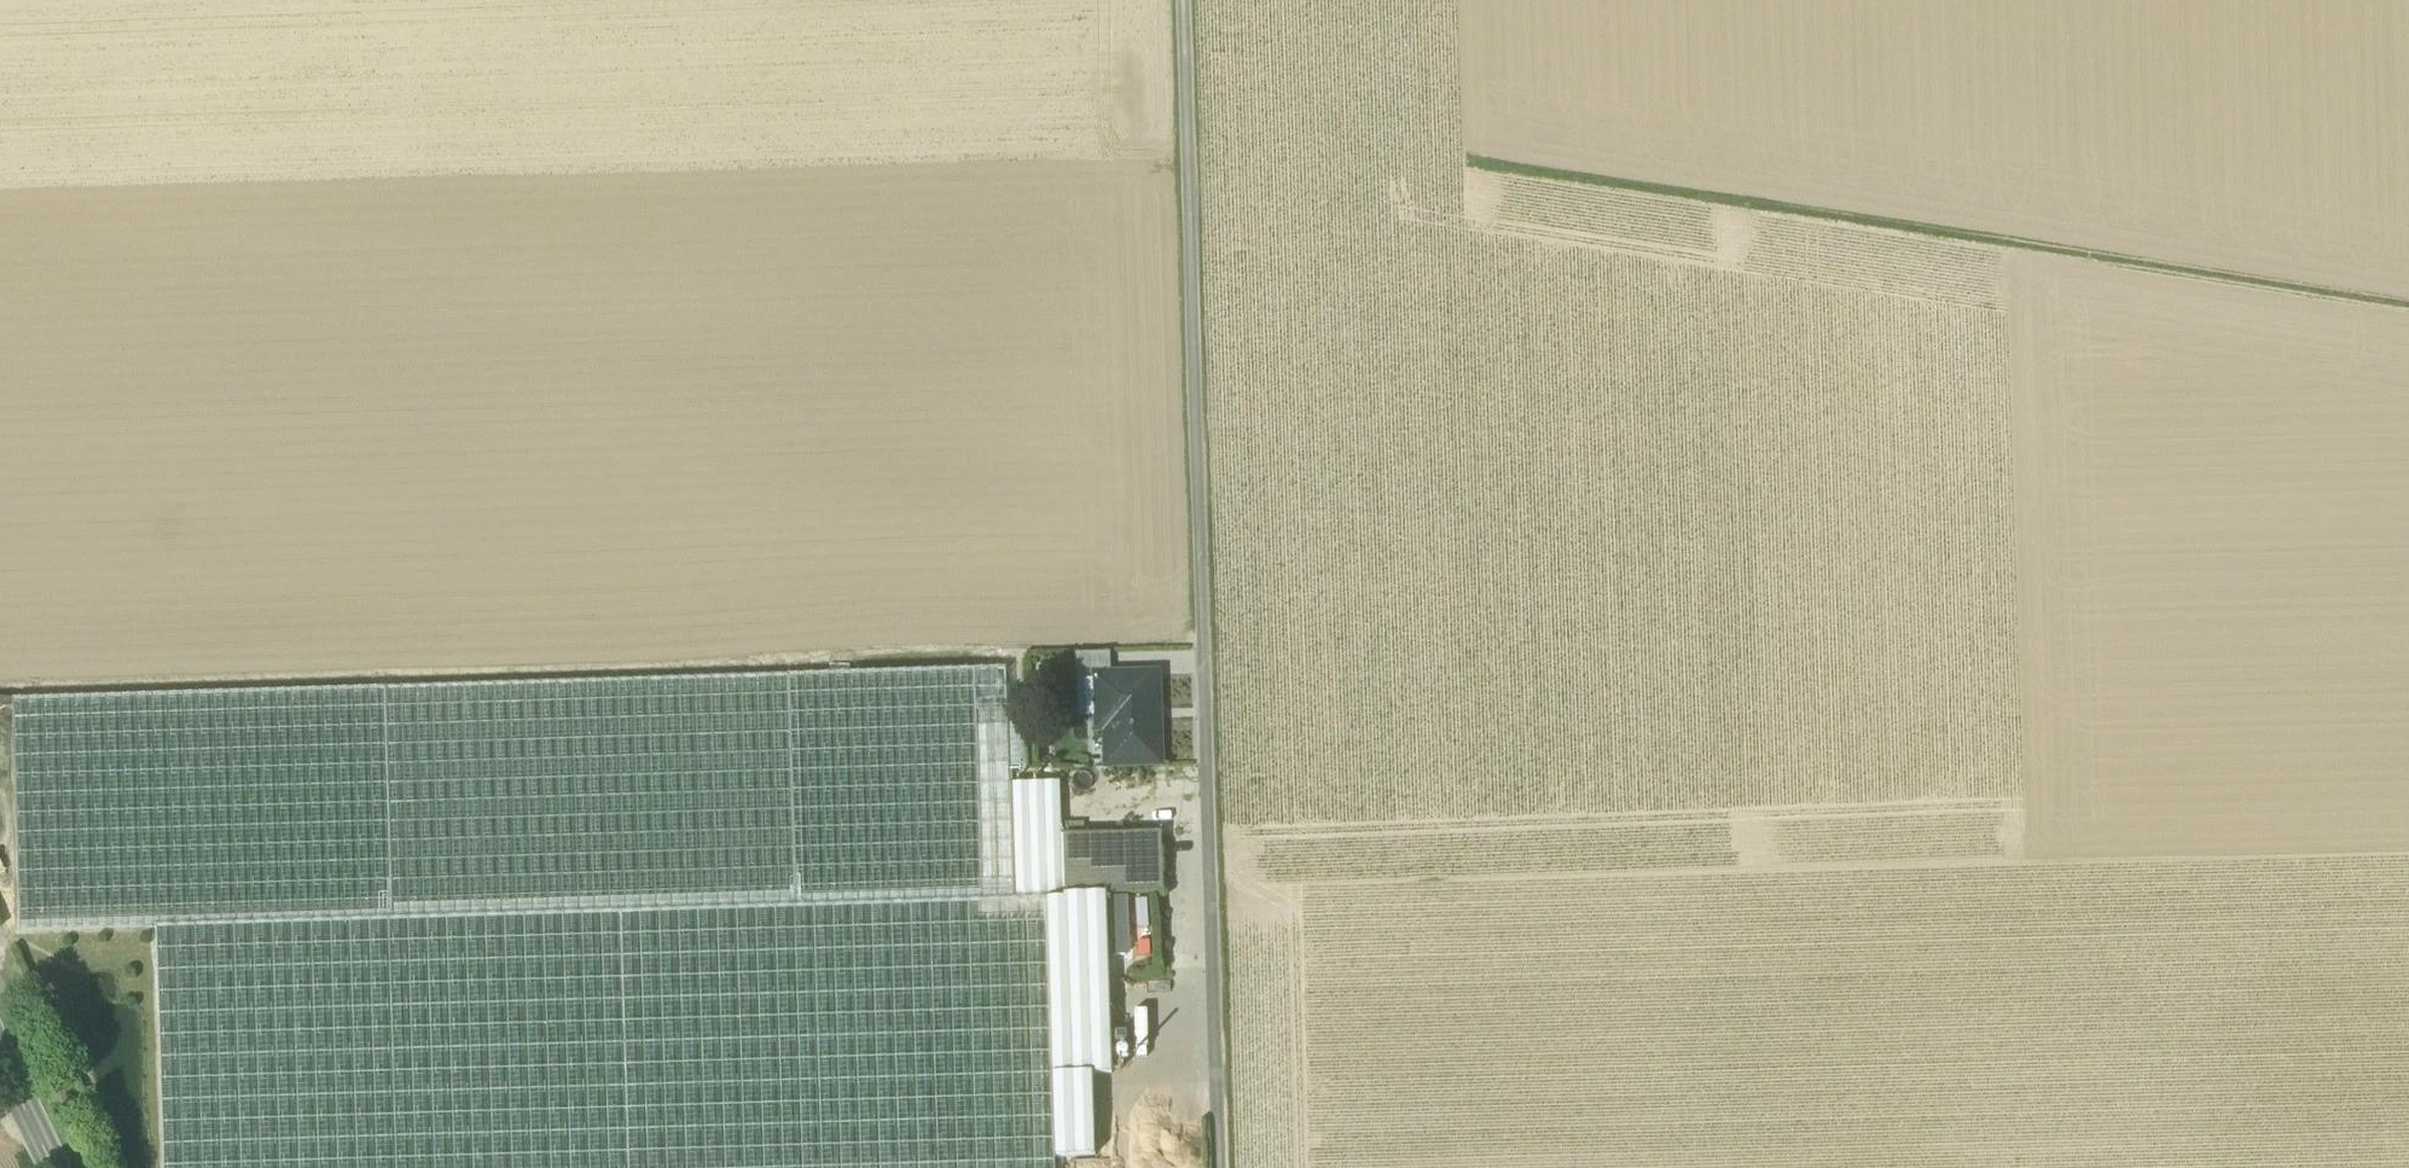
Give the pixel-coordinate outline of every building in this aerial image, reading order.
[(1076,654),(1077,680),(1097,679),(1097,677),(1111,677),(1110,653),(1076,654)] [(163,1167),(1055,1167),(1054,1158),(1046,899),(1063,899),(1063,896),(1064,896),(1063,836),(1061,836),(1060,783),(1010,785),(1006,669),(385,689),(13,700),(20,932),(156,928),(163,1167)] [(1107,728),(1108,764),(1159,763),(1158,729),(1154,730),(1153,699),(1157,699),(1156,676),(1111,677),(1097,677),(1097,679),(1099,728),(1107,728)] [(1011,724),(1012,766),(1024,766),(1023,724),(1011,724)] [(1063,836),(1064,896),(1106,895),(1162,893),(1161,834),(1063,836)] [(1112,1075),(1106,895),(1064,896),(1063,896),(1063,899),(1046,899),(1054,1158),(1095,1157),(1092,1075),(1112,1075)]
